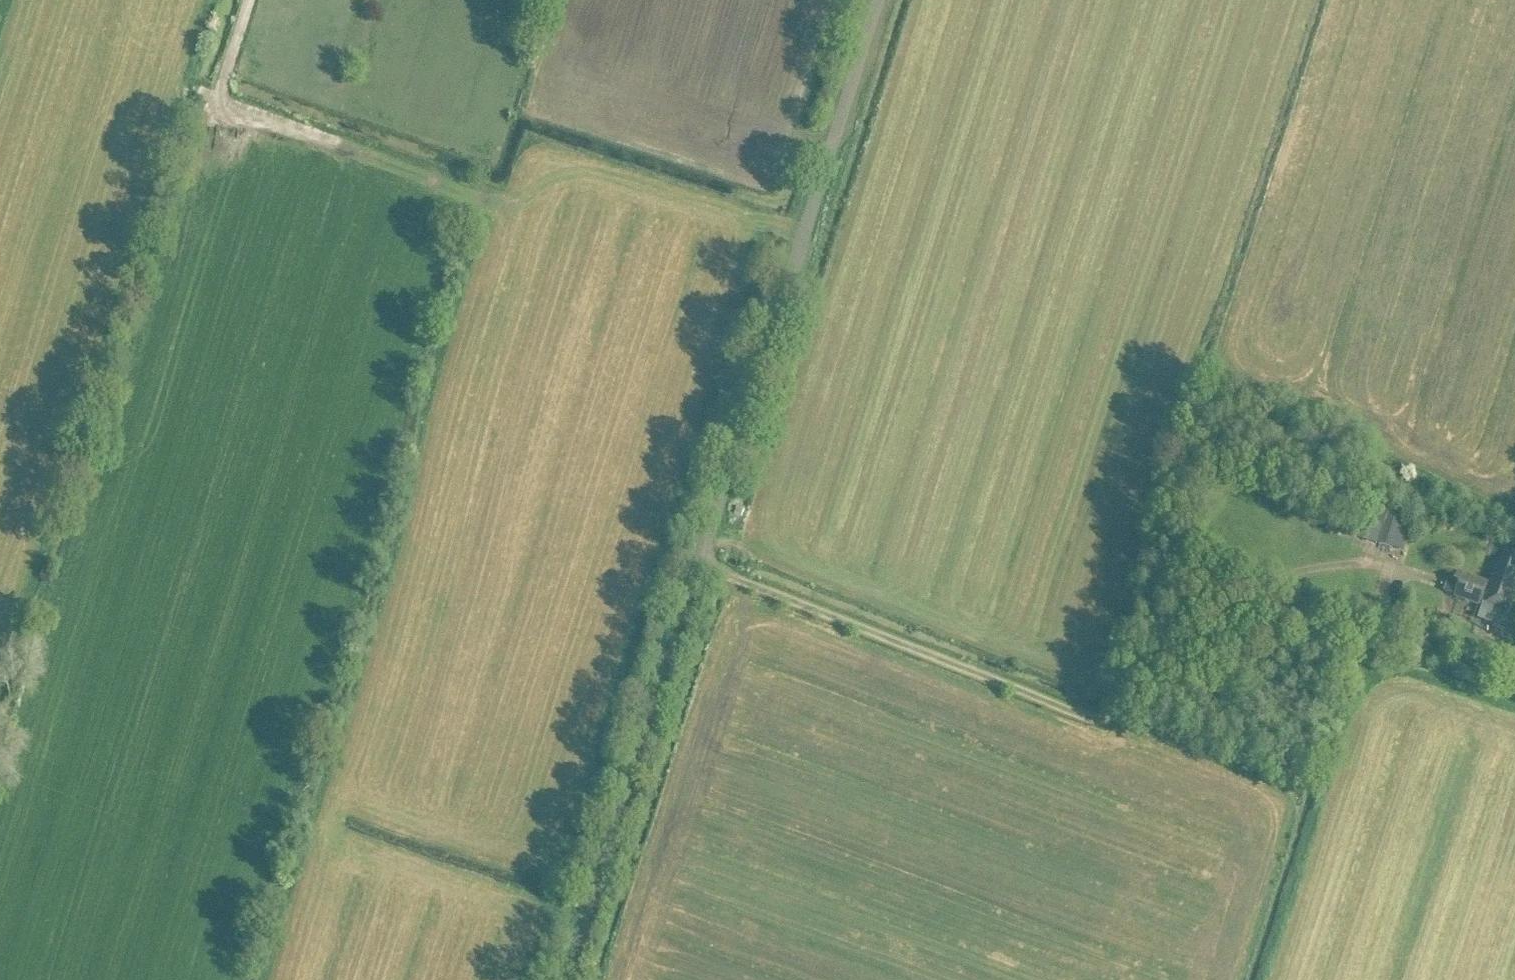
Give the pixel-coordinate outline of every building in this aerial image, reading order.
[(1388,513),(1367,507),(1363,524),(1384,529),(1388,513)] [(1385,547),(1405,553),(1414,522),(1394,516),(1385,547)] [(1350,524),(1331,519),(1326,534),(1346,539),(1350,524)] [(1502,630),(1514,593),(1514,561),(1502,557),(1497,572),(1494,570),(1488,585),(1457,574),(1453,585),(1458,587),(1453,601),(1479,610),(1479,608),(1482,609),(1483,606),(1485,607),(1480,622),(1502,630)]
